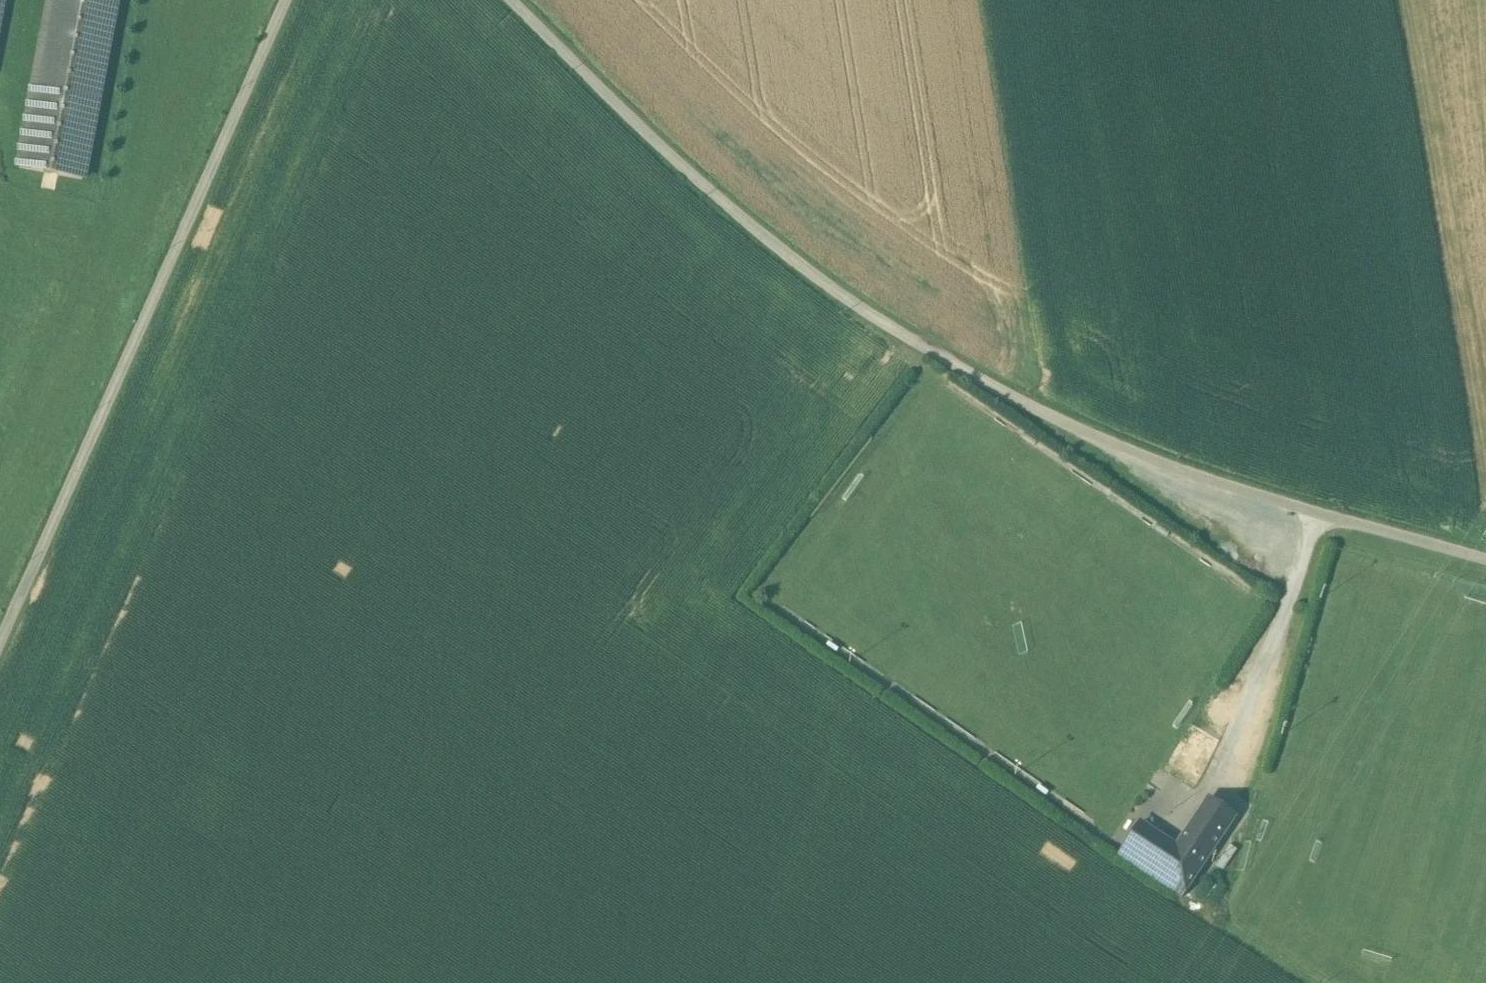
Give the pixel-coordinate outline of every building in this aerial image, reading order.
[(20,168),(83,180),(116,0),(51,0),(20,168)] [(1208,799),(1176,847),(1140,823),(1123,849),(1185,890),(1234,817),(1208,799)]
